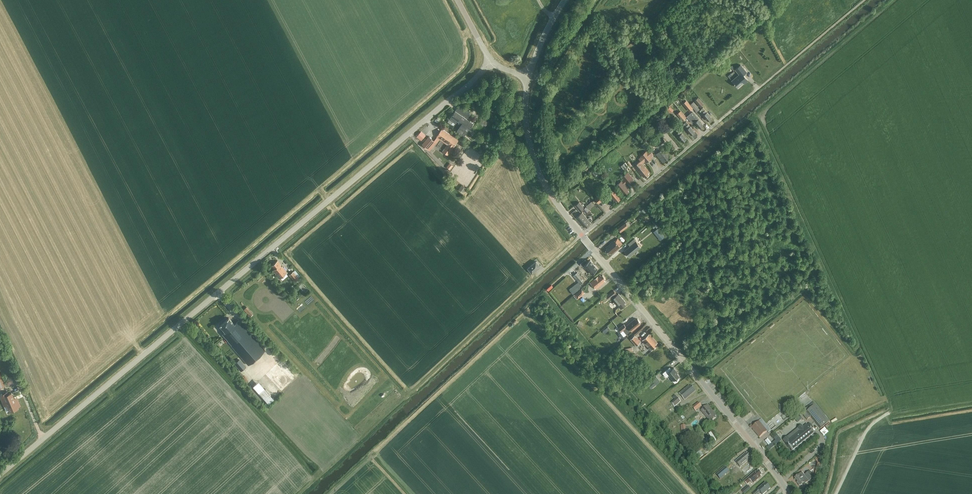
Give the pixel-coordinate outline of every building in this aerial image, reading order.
[(739,74),(732,81),(737,87),(743,82),(744,83),(748,80),(744,74),(747,72),(741,65),(735,69),(739,74)] [(695,101),(700,107),(704,104),(698,97),(695,101)] [(693,102),(690,104),(696,112),(699,109),(693,102)] [(450,119),(455,123),(456,124),(454,127),(458,130),(465,136),(474,123),(469,119),(472,115),(470,113),(471,111),(461,104),(450,119)] [(708,121),(712,117),(707,112),(703,107),(701,109),(703,111),(701,113),(708,121)] [(694,121),(695,122),(699,119),(692,111),(687,116),(692,122),(694,121)] [(680,112),(677,114),(682,121),(685,118),(680,112)] [(672,128),(675,125),(677,123),(671,117),(666,121),(672,128)] [(700,128),(703,124),(699,119),(695,122),(700,128)] [(685,123),(686,125),(685,127),(691,135),(695,132),(690,126),(686,121),(685,123)] [(683,142),(687,139),(682,133),(678,128),(676,130),(678,132),(676,134),(683,142)] [(454,148),(459,141),(443,129),(438,137),(454,148)] [(417,136),(422,140),(426,135),(421,131),(417,136)] [(429,136),(422,144),(428,149),(435,141),(429,136)] [(658,143),(661,147),(667,143),(663,138),(658,143)] [(668,157),(669,156),(663,148),(657,153),(659,156),(658,157),(663,162),(669,158),(668,157)] [(641,157),(638,159),(642,163),(645,161),(646,163),(652,158),(651,156),(653,154),(649,150),(647,152),(646,150),(640,155),(641,157)] [(650,172),(640,161),(634,166),(644,177),(645,176),(646,177),(649,174),(648,173),(650,172)] [(625,162),(621,165),(626,172),(630,169),(625,162)] [(627,184),(634,179),(628,172),(622,177),(624,180),(623,181),(622,181),(616,186),(623,194),(624,193),(625,194),(629,191),(628,190),(629,189),(625,184),(626,183),(627,184)] [(620,197),(621,196),(615,189),(614,189),(612,186),(609,188),(611,191),(609,194),(615,201),(616,200),(617,201),(621,198),(620,197)] [(601,194),(595,198),(599,203),(605,198),(601,194)] [(579,202),(575,205),(581,212),(585,208),(579,202)] [(576,218),(584,227),(585,226),(586,227),(591,223),(590,222),(592,220),(592,219),(591,217),(590,217),(588,219),(583,212),(576,218)] [(621,232),(629,226),(626,222),(618,228),(621,232)] [(664,236),(658,228),(654,231),(661,239),(664,236)] [(623,244),(618,238),(615,240),(620,246),(623,244)] [(629,257),(642,246),(640,244),(639,245),(634,238),(628,243),(630,246),(624,251),(629,257)] [(611,254),(620,247),(614,240),(606,247),(607,249),(606,250),(609,253),(610,252),(611,254)] [(587,262),(585,260),(580,264),(583,267),(585,266),(591,274),(597,269),(590,260),(587,262)] [(273,271),(280,279),(288,272),(278,261),(272,266),(275,269),(273,271)] [(541,266),(536,261),(528,268),(532,273),(541,266)] [(294,272),(290,275),(296,282),(300,279),(294,272)] [(583,278),(578,272),(577,272),(575,274),(573,275),(578,282),(580,284),(585,281),(583,278)] [(604,280),(606,278),(603,275),(601,276),(600,274),(590,282),(596,289),(606,281),(604,280)] [(303,282),(299,285),(306,292),(309,288),(303,282)] [(573,294),(582,286),(578,282),(569,289),(573,294)] [(616,293),(614,290),(607,296),(609,299),(616,293)] [(624,303),(626,302),(619,294),(612,299),(621,309),(626,305),(624,303)] [(253,313),(247,306),(244,309),(250,316),(253,313)] [(232,346),(249,365),(266,350),(242,323),(241,324),(238,321),(235,324),(229,318),(220,325),(226,332),(223,334),(229,340),(228,340),(232,345),(232,346)] [(627,334),(631,330),(632,331),(640,324),(639,323),(640,322),(638,319),(636,320),(635,319),(626,326),(624,324),(619,328),(622,332),(623,330),(626,334),(623,336),(625,339),(628,336),(627,334)] [(656,344),(657,343),(649,334),(642,340),(652,351),(657,345),(656,344)] [(635,335),(631,339),(637,346),(641,342),(635,335)] [(241,359),(235,364),(241,371),(247,366),(241,359)] [(265,373),(281,391),(297,377),(281,359),(265,373)] [(674,380),(678,377),(680,376),(675,371),(676,370),(674,367),(672,369),(670,367),(663,373),(666,377),(670,374),(674,380)] [(648,384),(651,389),(657,384),(653,380),(648,384)] [(268,403),(274,398),(258,381),(252,386),(268,403)] [(684,400),(696,391),(691,386),(690,387),(689,386),(679,394),(684,400)] [(0,395),(0,396),(4,406),(7,404),(10,411),(15,409),(14,408),(20,405),(17,397),(14,398),(12,392),(8,394),(7,392),(0,395)] [(672,413),(676,409),(675,407),(681,402),(677,398),(667,407),(672,413)] [(699,402),(691,408),(694,412),(702,406),(699,402)] [(814,403),(801,413),(807,420),(811,417),(821,429),(829,422),(814,403)] [(715,417),(716,415),(708,405),(701,411),(709,421),(711,420),(712,421),(716,418),(715,417)] [(751,428),(760,438),(767,431),(759,422),(753,426),(752,424),(749,426),(751,428)] [(792,451),(814,433),(812,430),(814,428),(810,424),(808,425),(807,424),(803,428),(801,425),(783,440),(786,444),(792,451)] [(699,449),(691,455),(696,461),(704,455),(699,449)] [(750,457),(747,454),(746,455),(745,454),(735,462),(740,467),(750,459),(749,458),(750,457)] [(725,467),(716,475),(720,479),(729,471),(725,467)] [(760,476),(761,475),(758,471),(757,472),(756,471),(744,482),(747,485),(751,482),(753,484),(761,477),(760,476)] [(805,484),(814,476),(810,471),(805,476),(802,473),(795,478),(798,482),(797,483),(800,486),(801,485),(801,486),(804,483),(805,484)] [(760,492),(762,493),(764,493),(770,489),(766,483),(753,493),(757,493),(760,492)] [(748,485),(742,491),(744,493),(751,488),(748,485)]
